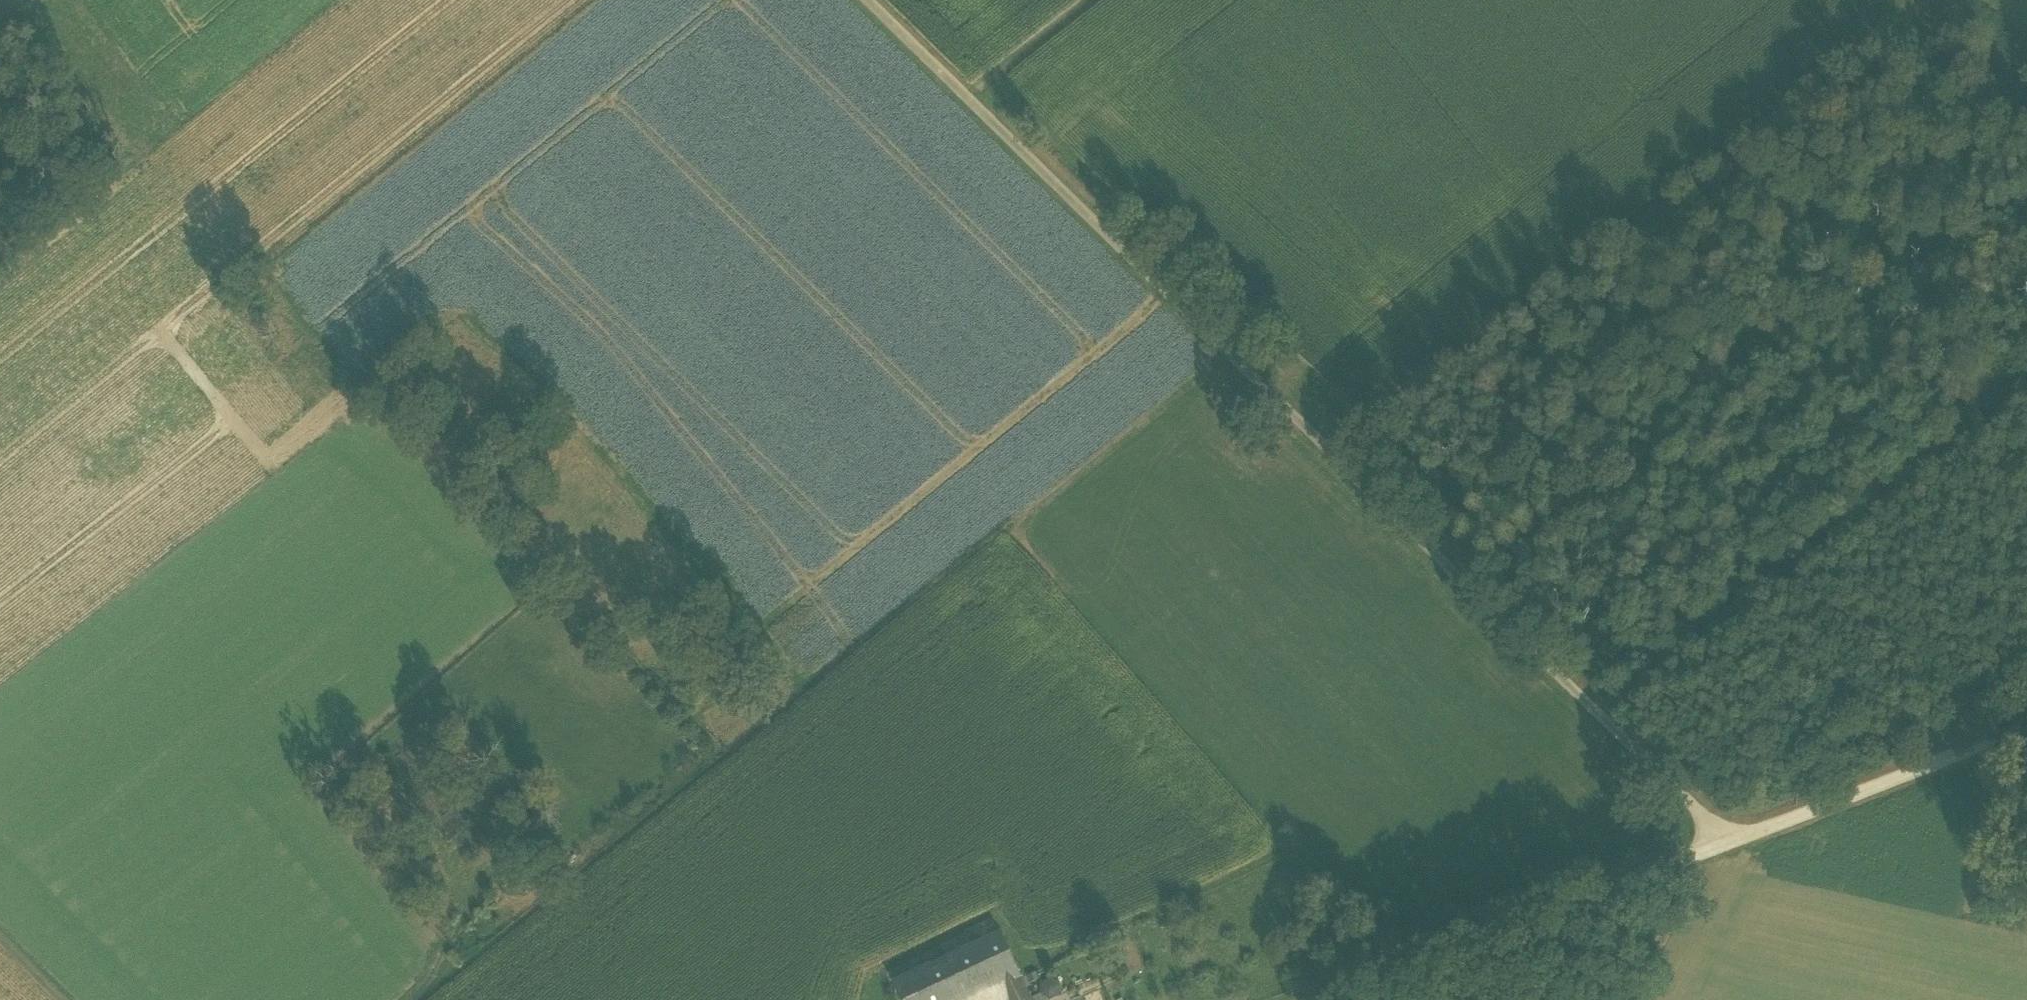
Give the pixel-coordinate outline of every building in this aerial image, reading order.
[(1020,978),(999,935),(893,985),(900,999),(973,999),(1020,978)] [(1020,978),(973,999),(1031,999),(1020,978)]
